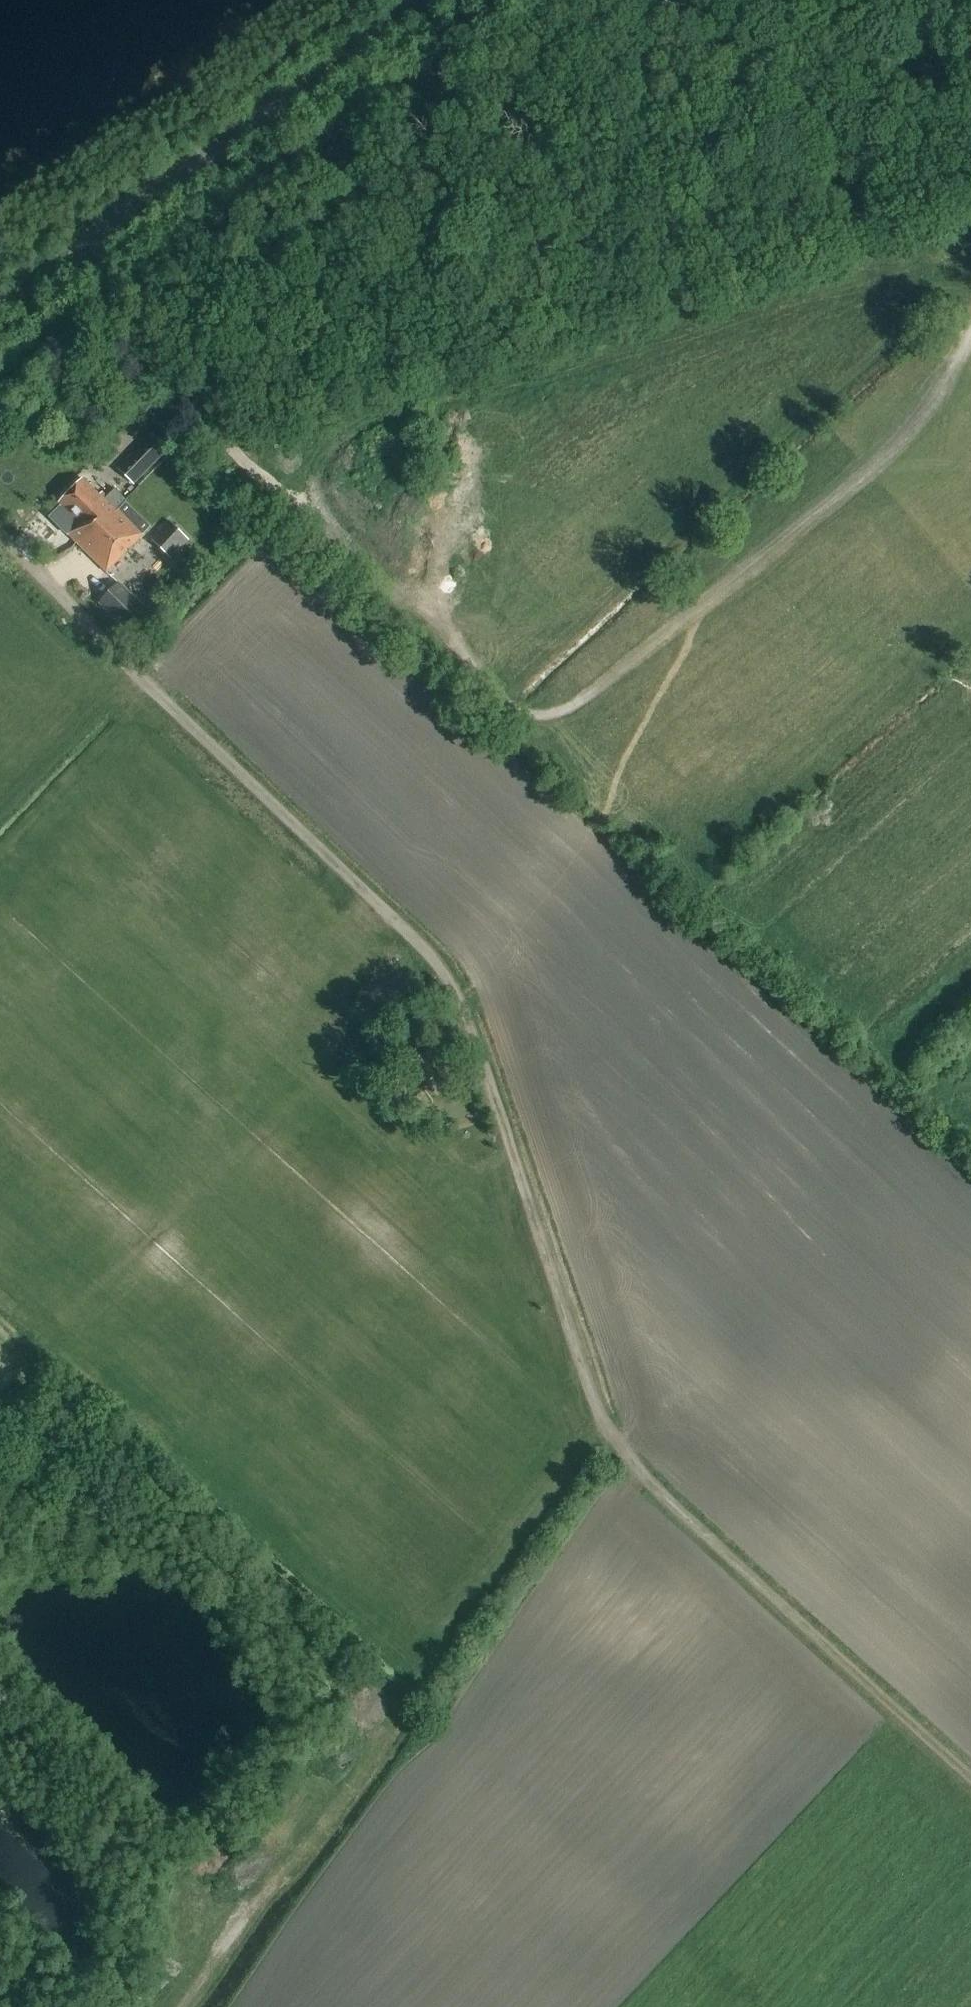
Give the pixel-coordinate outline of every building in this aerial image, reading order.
[(145,474),(168,451),(151,434),(128,457),(145,474)] [(111,523),(121,512),(107,498),(104,501),(83,481),(61,504),(81,524),(69,536),(79,546),(82,544),(84,546),(96,533),(100,533),(108,525),(111,523)] [(82,544),(79,546),(107,573),(144,535),(121,512),(111,523),(108,525),(100,533),(96,533),(84,546),(82,544)] [(172,560),(190,540),(170,521),(152,541),(172,560)] [(135,636),(153,618),(118,585),(100,604),(135,636)]
